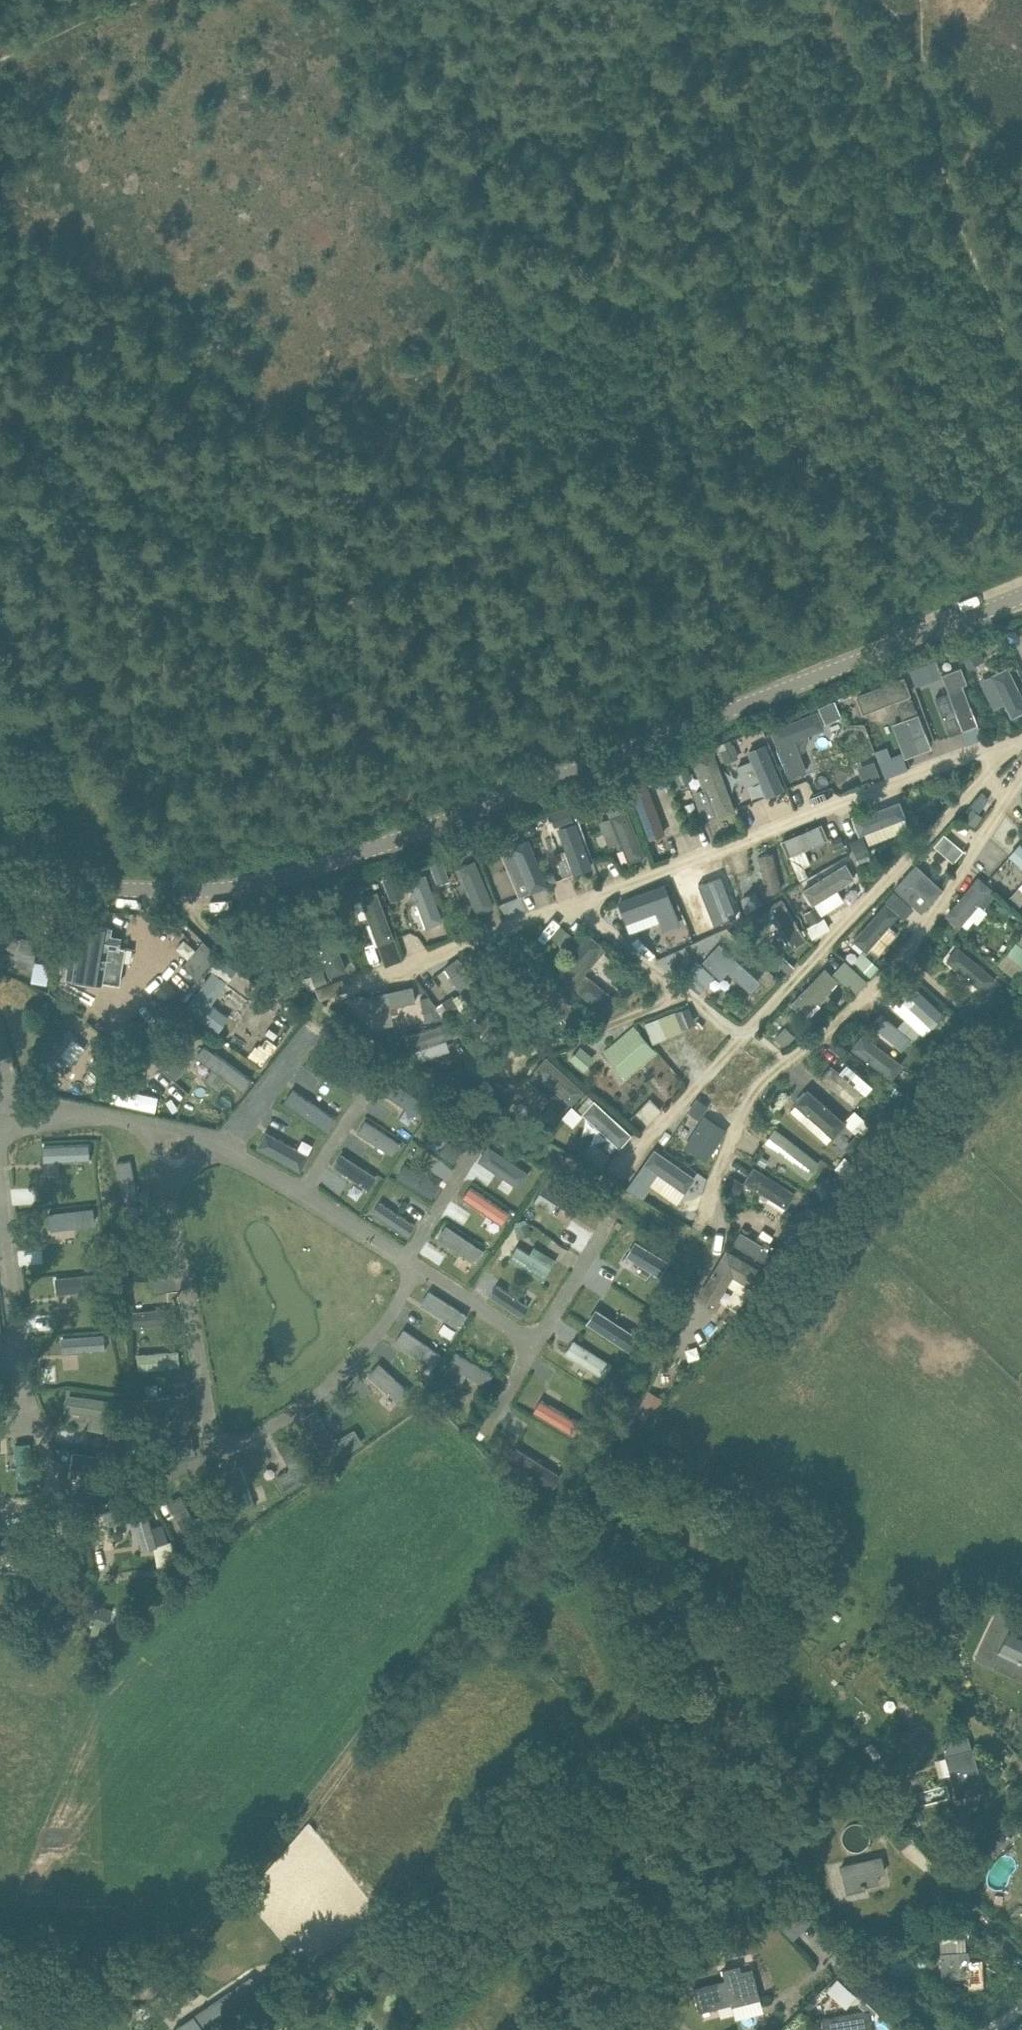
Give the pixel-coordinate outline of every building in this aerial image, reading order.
[(980,648),(966,656),(971,666),(986,659),(980,648)] [(917,685),(945,675),(939,659),(911,668),(917,685)] [(992,674),(1012,717),(1021,712),(1021,693),(1009,666),(992,674)] [(903,676),(857,694),(864,712),(910,694),(903,676)] [(963,682),(949,687),(964,730),(978,725),(963,682)] [(818,709),(771,728),(778,745),(825,726),(818,709)] [(918,714),(906,718),(919,752),(931,747),(918,714)] [(984,740),(978,725),(964,730),(962,730),(967,745),(984,740)] [(739,756),(734,743),(723,747),(728,760),(739,756)] [(765,743),(749,749),(768,795),(783,789),(765,743)] [(888,743),(875,749),(887,774),(909,764),(903,750),(893,754),(888,743)] [(784,764),(800,758),(795,745),(779,751),(784,764)] [(714,750),(692,757),(703,786),(707,785),(719,818),(737,811),(714,750)] [(859,762),(863,776),(880,771),(876,757),(859,762)] [(692,773),(688,763),(674,767),(678,778),(692,773)] [(652,772),(655,780),(664,776),(661,769),(652,772)] [(643,776),(630,781),(637,799),(636,800),(651,837),(665,832),(651,795),(650,795),(643,776)] [(618,793),(603,798),(610,816),(599,821),(609,845),(620,841),(628,862),(646,855),(627,808),(629,807),(629,806),(634,804),(627,784),(621,786),(624,793),(618,795),(618,793)] [(900,800),(854,818),(860,834),(866,831),(870,842),(910,827),(900,800)] [(559,826),(575,819),(570,804),(552,811),(557,826),(559,826)] [(559,826),(576,873),(592,867),(575,819),(559,826)] [(526,825),(523,829),(526,834),(530,837),(536,834),(537,829),(535,825),(531,823),(526,825)] [(822,823),(781,839),(788,855),(790,854),(796,868),(805,864),(811,862),(805,847),(829,838),(822,823)] [(833,836),(838,847),(846,843),(842,833),(833,836)] [(871,851),(865,833),(851,838),(857,856),(871,851)] [(529,838),(512,845),(531,891),(548,884),(529,838)] [(480,845),(485,857),(498,852),(493,839),(480,845)] [(1021,864),(1021,842),(1020,840),(1009,852),(1021,864)] [(961,853),(951,843),(941,854),(952,863),(961,853)] [(774,851),(759,855),(767,892),(782,889),(774,851)] [(451,877),(442,857),(431,861),(440,882),(451,877)] [(475,859),(459,866),(478,912),(494,905),(475,859)] [(847,861),(803,888),(813,904),(816,902),(818,905),(822,913),(844,899),(837,889),(857,877),(847,861)] [(810,875),(805,864),(796,868),(801,879),(810,875)] [(980,871),(947,914),(961,925),(995,883),(980,871)] [(681,883),(680,902),(693,903),(690,924),(712,927),(713,923),(726,925),(728,906),(715,904),(718,875),(697,872),(695,885),(681,883)] [(426,874),(409,880),(427,926),(444,920),(426,874)] [(403,889),(398,875),(387,879),(392,893),(403,889)] [(907,875),(899,884),(924,905),(932,896),(907,875)] [(665,882),(618,900),(624,918),(655,906),(662,928),(675,923),(668,901),(671,900),(665,882)] [(1020,886),(1010,898),(1020,907),(1021,904),(1021,888),(1020,886)] [(764,899),(756,887),(742,897),(750,909),(764,899)] [(893,890),(885,899),(906,917),(913,908),(893,890)] [(379,891),(360,897),(377,944),(378,943),(385,965),(402,959),(379,891)] [(784,899),(771,907),(794,947),(807,939),(784,899)] [(886,901),(853,938),(867,950),(900,913),(886,901)] [(822,913),(818,905),(806,912),(813,924),(824,917),(822,913)] [(330,922),(313,928),(330,975),(347,969),(330,922)] [(77,923),(68,977),(103,983),(109,946),(119,947),(121,937),(110,936),(111,928),(77,923)] [(561,924),(552,934),(564,944),(573,934),(561,924)] [(29,967),(35,940),(0,932),(0,960),(29,967)] [(589,932),(557,970),(607,1013),(618,1000),(586,972),(606,948),(589,932)] [(183,963),(197,974),(216,950),(202,939),(183,963)] [(764,951),(774,961),(782,952),(784,950),(774,941),(764,951)] [(720,942),(703,963),(722,978),(729,970),(751,990),(760,978),(720,942)] [(959,945),(947,959),(985,991),(997,978),(959,945)] [(459,956),(445,966),(475,1008),(489,998),(459,956)] [(872,976),(881,967),(869,956),(860,965),(872,976)] [(845,958),(833,970),(856,992),(868,980),(845,958)] [(604,970),(616,979),(624,969),(612,960),(604,970)] [(826,966),(792,1002),(805,1014),(839,979),(826,966)] [(312,986),(328,980),(324,967),(307,973),(312,986)] [(212,968),(187,1006),(220,1028),(230,1013),(213,1001),(228,978),(212,968)] [(546,975),(535,985),(567,1022),(578,1012),(546,975)] [(897,994),(890,1002),(924,1033),(943,1010),(907,978),(895,992),(897,994)] [(169,1006),(181,994),(167,979),(155,991),(169,1006)] [(373,1008),(377,1025),(393,1022),(389,1004),(418,998),(415,984),(364,995),(367,1009),(373,1008)] [(443,1001),(450,1013),(461,1007),(453,995),(443,1001)] [(423,1005),(426,1024),(432,1023),(446,1019),(435,1003),(423,1005)] [(689,1003),(645,1022),(653,1040),(697,1021),(689,1003)] [(168,1023),(182,1034),(192,1022),(178,1011),(168,1023)] [(888,1017),(878,1028),(900,1047),(910,1036),(888,1017)] [(455,1034),(447,1021),(407,1035),(412,1049),(455,1034)] [(786,1024),(776,1035),(784,1043),(794,1032),(786,1024)] [(634,1025),(603,1051),(626,1077),(657,1050),(634,1025)] [(863,1032),(852,1047),(892,1077),(903,1062),(863,1032)] [(72,1036),(62,1050),(74,1058),(84,1043),(72,1036)] [(206,1077),(220,1088),(228,1077),(244,1088),(253,1076),(204,1041),(196,1053),(214,1066),(206,1077)] [(177,1075),(187,1063),(163,1045),(154,1057),(177,1075)] [(261,1062),(267,1053),(257,1045),(250,1054),(261,1062)] [(317,1046),(307,1060),(351,1091),(361,1076),(317,1046)] [(571,1058),(585,1070),(596,1057),(582,1046),(571,1058)] [(534,1069),(572,1103),(584,1089),(546,1056),(534,1069)] [(107,1063),(94,1058),(90,1068),(103,1073),(107,1063)] [(939,1070),(927,1061),(919,1071),(931,1080),(939,1070)] [(838,1068),(827,1080),(855,1104),(865,1093),(838,1068)] [(49,1092),(54,1082),(41,1076),(36,1086),(49,1092)] [(418,1114),(427,1101),(391,1077),(383,1090),(418,1114)] [(111,1098),(155,1109),(159,1094),(114,1083),(111,1098)] [(330,1127),(337,1114),(291,1087),(283,1100),(330,1127)] [(808,1087),(795,1102),(834,1137),(847,1121),(808,1087)] [(701,1119),(704,1114),(710,1105),(698,1097),(689,1111),(701,1119)] [(595,1100),(583,1112),(585,1113),(619,1145),(631,1133),(595,1100)] [(543,1113),(555,1122),(562,1114),(551,1104),(543,1113)] [(585,1113),(583,1112),(575,1104),(564,1116),(574,1125),(585,1113)] [(701,1119),(685,1145),(708,1160),(728,1129),(704,1114),(701,1119)] [(393,1153),(401,1140),(366,1116),(357,1129),(393,1153)] [(420,1139),(455,1160),(463,1146),(428,1126),(420,1139)] [(776,1126),(764,1143),(808,1177),(820,1161),(776,1126)] [(266,1128),(257,1146),(303,1168),(311,1151),(266,1128)] [(91,1157),(90,1139),(44,1141),(44,1159),(91,1157)] [(488,1143),(479,1159),(521,1185),(531,1170),(488,1143)] [(644,1161),(635,1173),(649,1184),(650,1183),(678,1202),(696,1176),(655,1147),(645,1162),(644,1161)] [(342,1151),(334,1164),(370,1186),(378,1173),(342,1151)] [(837,1165),(848,1175),(857,1164),(846,1154),(837,1165)] [(133,1158),(119,1159),(123,1199),(137,1198),(133,1158)] [(405,1161),(396,1174),(433,1196),(441,1182),(405,1161)] [(754,1164),(744,1180),(787,1206),(796,1191),(754,1164)] [(534,1201),(555,1212),(559,1203),(576,1212),(586,1194),(548,1175),(534,1201)] [(727,1187),(736,1198),(745,1183),(733,1176),(727,1187)] [(471,1182),(463,1194),(502,1222),(510,1211),(471,1182)] [(408,1234),(417,1221),(380,1199),(372,1212),(408,1234)] [(93,1205),(50,1207),(51,1225),(94,1223),(93,1205)] [(519,1238),(532,1235),(529,1223),(516,1227),(519,1238)] [(447,1224),(439,1237),(477,1261),(485,1249),(447,1224)] [(741,1229),(734,1241),(776,1267),(784,1254),(786,1255),(793,1243),(781,1236),(776,1245),(766,1239),(764,1243),(741,1229)] [(661,1273),(670,1259),(636,1237),(627,1251),(661,1273)] [(530,1252),(517,1243),(509,1256),(543,1278),(557,1257),(536,1243),(530,1252)] [(698,1294),(716,1305),(733,1277),(761,1294),(772,1276),(726,1248),(698,1294)] [(83,1271),(55,1275),(58,1292),(86,1288),(83,1271)] [(524,1312),(530,1301),(496,1284),(490,1296),(524,1312)] [(460,1326),(469,1312),(429,1286),(420,1300),(460,1326)] [(629,1347),(639,1333),(596,1304),(587,1318),(629,1347)] [(133,1307),(133,1323),(164,1322),(163,1307),(133,1307)] [(432,1366),(442,1353),(406,1325),(396,1338),(432,1366)] [(63,1333),(64,1349),(106,1347),(105,1331),(63,1333)] [(602,1373),(611,1360),(574,1336),(566,1350),(602,1373)] [(138,1350),(139,1366),(180,1364),(179,1348),(138,1350)] [(485,1383),(494,1371),(457,1348),(449,1360),(485,1383)] [(380,1360),(368,1372),(398,1401),(410,1389),(380,1360)] [(66,1411),(107,1415),(109,1394),(68,1390),(66,1411)] [(434,1403),(446,1412),(453,1402),(441,1394),(434,1403)] [(540,1397),(533,1410),(576,1432),(583,1419),(540,1397)] [(316,1409),(309,1413),(333,1456),(363,1440),(355,1426),(345,1432),(332,1411),(321,1417),(316,1409)] [(108,1434),(105,1449),(120,1452),(122,1436),(108,1434)] [(19,1483),(33,1482),(31,1440),(17,1441),(19,1483)] [(73,1451),(73,1467),(90,1467),(90,1451),(73,1451)] [(123,1481),(134,1481),(134,1471),(123,1471),(123,1481)] [(181,1494),(170,1498),(175,1514),(187,1511),(181,1494)] [(169,1540),(164,1520),(152,1523),(144,1496),(102,1507),(107,1524),(134,1517),(142,1548),(169,1540)] [(109,1607),(100,1604),(94,1621),(103,1624),(109,1607)] [(1021,1663),(1021,1627),(1010,1621),(996,1651),(1021,1663)] [(946,1753),(957,1795),(986,1788),(974,1745),(973,1746),(970,1734),(943,1742),(946,1753)] [(891,1762),(872,1779),(880,1789),(900,1771),(891,1762)] [(1014,1809),(1021,1817),(1021,1818),(1021,1802),(1014,1809)] [(994,1828),(988,1834),(991,1842),(999,1844),(1004,1838),(1002,1830),(994,1828)] [(886,1871),(882,1854),(840,1864),(846,1892),(866,1888),(865,1884),(880,1881),(878,1873),(886,1871)] [(773,1897),(779,1903),(787,1894),(782,1889),(773,1897)] [(777,1919),(793,1936),(811,1919),(795,1902),(777,1919)] [(967,1913),(938,1915),(940,1933),(957,1932),(958,1951),(942,1952),(943,1976),(962,1974),(962,1973),(970,1973),(970,1985),(985,1984),(983,1956),(969,1957),(968,1950),(966,1950),(965,1932),(969,1932),(967,1913)] [(725,1978),(692,1987),(699,2011),(731,2002),(732,2004),(760,1996),(752,1967),(739,1971),(737,1965),(722,1969),(725,1978)] [(848,2006),(858,1994),(839,1977),(828,1989),(848,2006)] [(250,1998),(241,1985),(198,2014),(207,2027),(250,1998)] [(660,2002),(671,2012),(680,2004),(668,1993),(660,2002)] [(859,2002),(869,2011),(878,2010),(864,1996),(859,2002)] [(824,2018),(826,2029),(870,2029),(868,2011),(824,2018)] [(204,2026),(195,2012),(173,2027),(175,2029),(198,2029),(204,2026)] [(14,2014),(13,2029),(24,2029),(26,2016),(14,2014)]
